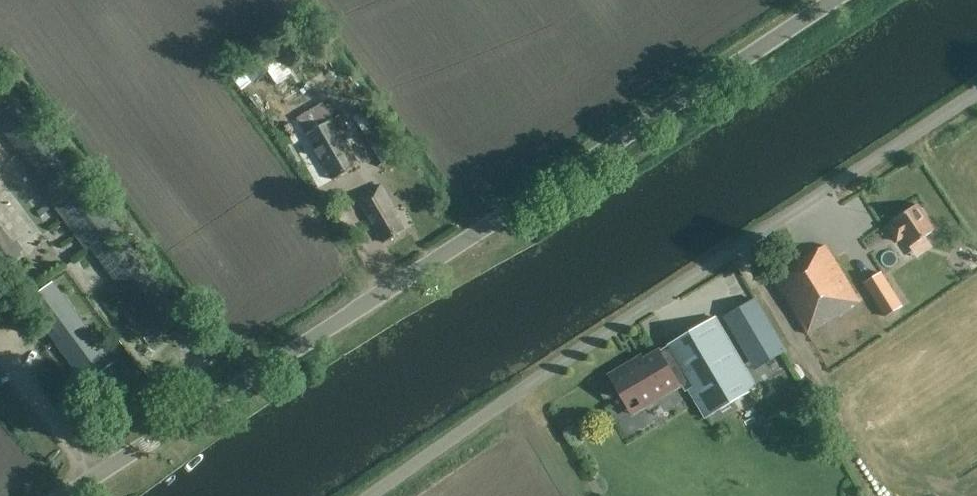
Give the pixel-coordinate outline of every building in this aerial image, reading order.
[(245,73),(259,95),(292,75),(277,52),(245,73)] [(297,118),(307,136),(334,120),(339,116),(329,99),(297,118)] [(402,152),(394,137),(369,99),(350,112),(373,150),(383,165),(402,152)] [(334,120),(307,136),(305,136),(332,180),(359,164),(334,120)] [(383,184),(360,196),(384,241),(403,231),(392,210),(395,209),(383,184)] [(894,223),(887,228),(897,243),(904,238),(910,246),(934,230),(916,204),(893,220),(894,223)] [(56,259),(77,245),(60,220),(39,234),(56,259)] [(20,255),(0,227),(0,270),(20,255)] [(773,278),(808,335),(860,303),(825,246),(773,278)] [(881,273),(864,283),(871,294),(885,317),(902,307),(881,273)] [(53,283),(27,303),(85,378),(110,358),(53,283)] [(756,298),(724,317),(736,338),(754,369),(768,361),(786,351),(768,320),(756,298)] [(684,392),(688,390),(704,418),(755,388),(715,317),(635,364),(633,360),(608,374),(622,398),(633,392),(642,408),(680,386),(684,392)]
